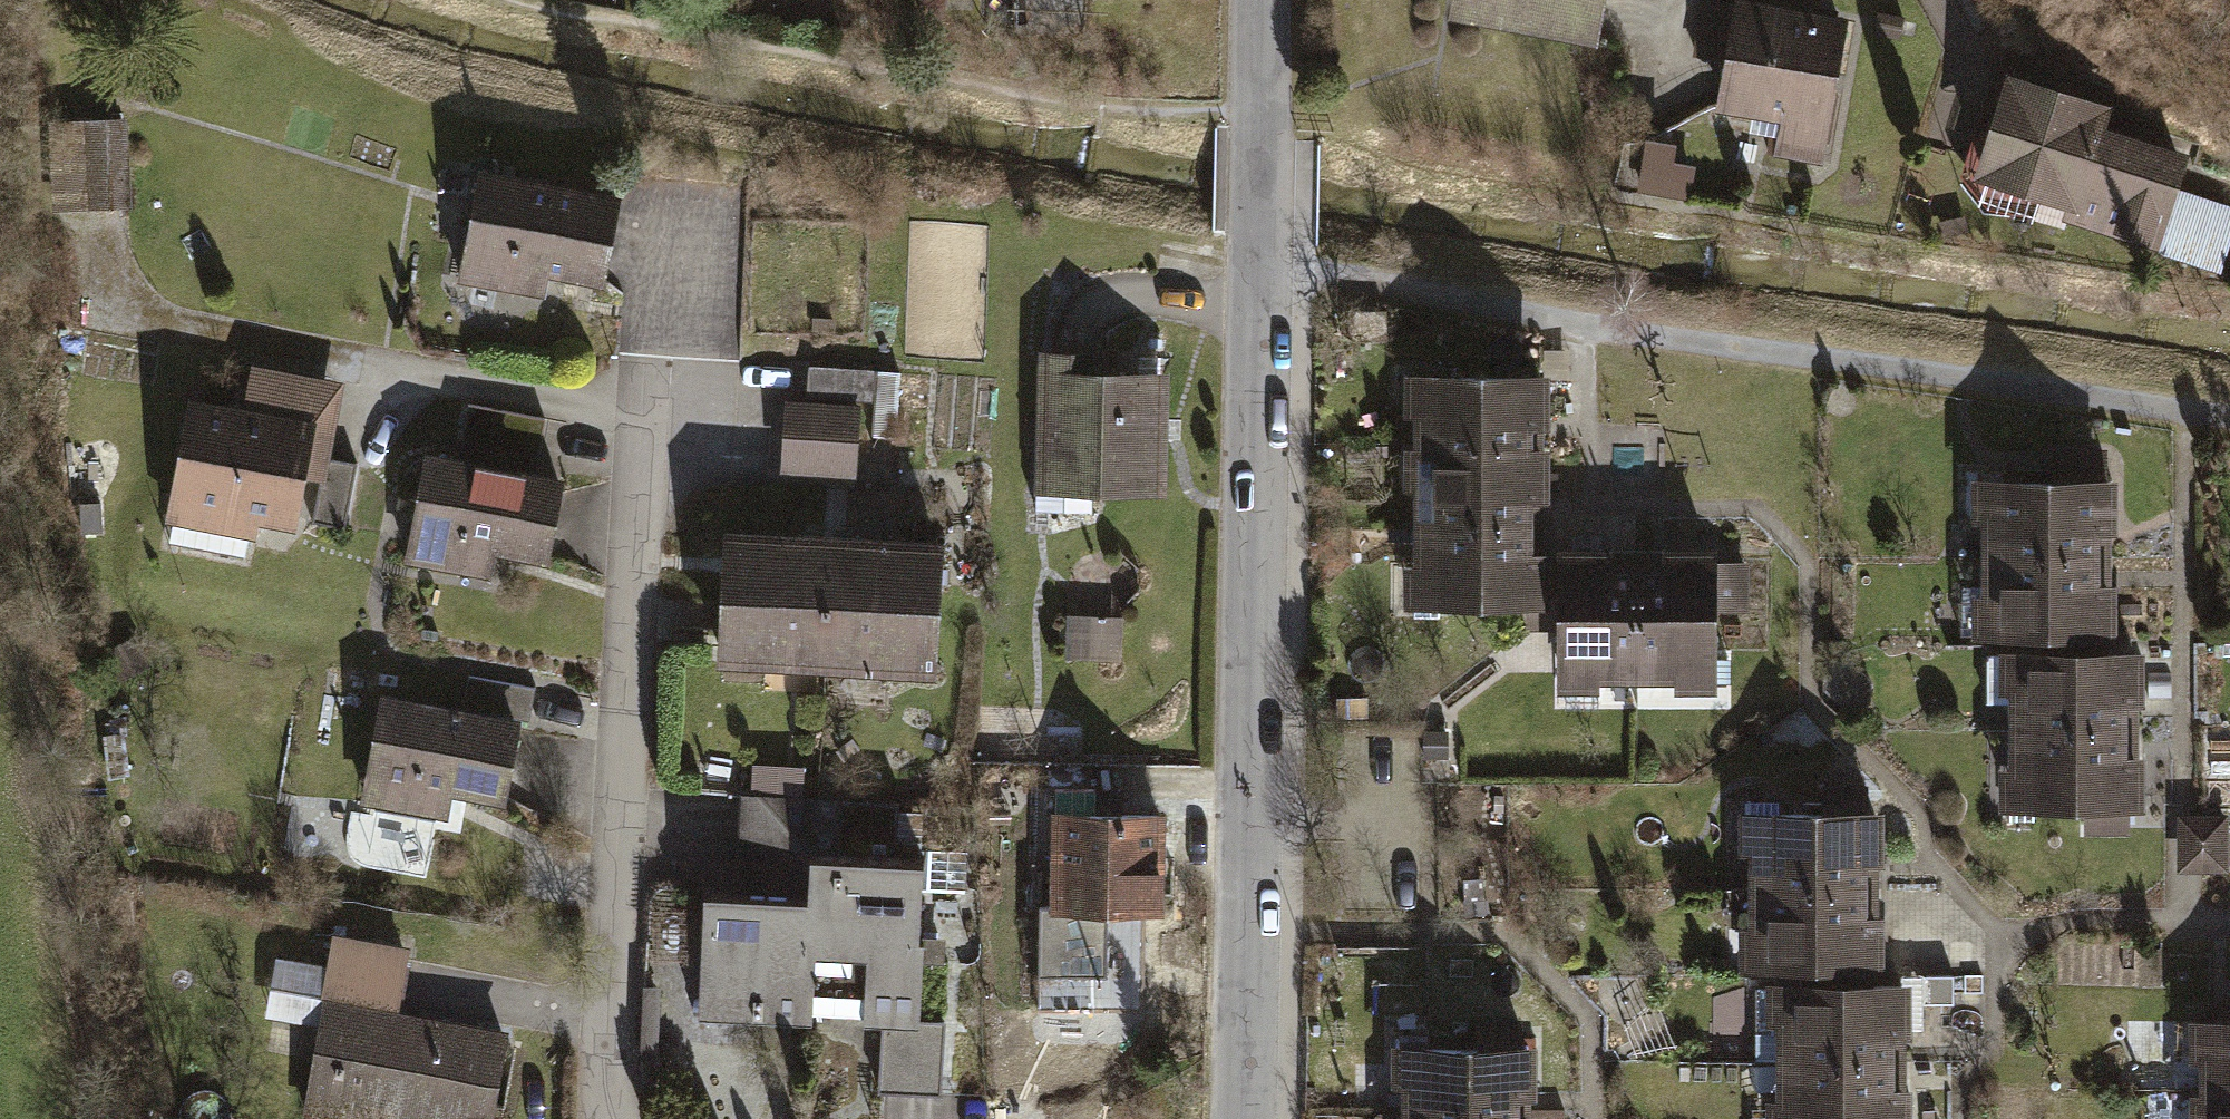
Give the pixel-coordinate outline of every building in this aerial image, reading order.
[(1450,23),(1598,47),(1605,0),(1454,0),(1450,23)] [(1852,23),(1743,5),(1724,118),(1782,128),(1776,165),(1827,174),(1852,23)] [(1906,19),(1880,15),(1876,37),(1902,41),(1906,19)] [(2153,138),(1999,95),(1970,199),(2161,252),(2178,192),(2141,181),(2153,138)] [(113,119),(48,124),(56,218),(121,213),(113,119)] [(1648,143),(1638,191),(1688,201),(1694,168),(1672,164),(1675,148),(1648,143)] [(616,193),(476,167),(455,282),(541,298),(543,288),(545,279),(598,289),(616,193)] [(748,186),(627,180),(617,359),(739,365),(748,186)] [(915,354),(991,355),(993,220),(917,219),(915,354)] [(1104,350),(1034,350),(1034,493),(1164,493),(1164,433),(1165,374),(1104,373),(1104,350)] [(241,404),(187,395),(165,522),(255,538),(257,525),(297,532),(307,478),(323,481),(327,456),(329,443),(341,379),(248,363),(241,404)] [(783,402),(778,474),(856,478),(860,408),(876,409),(878,377),(810,373),(808,403),(783,402)] [(1549,389),(1402,388),(1402,482),(1411,482),(1411,558),(1403,558),(1402,609),(1549,609),(1549,539),(1549,389)] [(546,416),(468,402),(459,452),(538,466),(546,416)] [(459,452),(424,446),(404,563),(491,579),(493,569),(496,553),(550,562),(566,471),(538,466),(459,452)] [(315,525),(344,530),(356,462),(327,456),(323,481),(315,525)] [(2112,495),(1960,495),(1960,534),(1975,534),(1975,605),(1960,605),(1960,658),(1998,658),(2113,657),(2112,495)] [(100,501),(80,502),(83,533),(102,531),(100,501)] [(713,667),(821,672),(828,535),(800,534),(720,530),(714,653),(713,667)] [(856,537),(828,535),(821,672),(934,678),(941,541),(856,537)] [(1605,539),(1549,539),(1549,609),(1548,690),(1603,690),(1603,674),(1670,675),(1670,691),(1728,691),(1728,665),(1712,665),(1712,606),(1747,606),(1747,560),(1715,560),(1715,541),(1659,541),(1659,558),(1605,558),(1605,539)] [(1124,616),(1065,615),(1064,659),(1123,660),(1124,616)] [(2113,657),(1998,658),(1999,780),(1991,780),(1991,821),(2006,821),(2006,847),(2038,847),(2038,824),(2073,824),(2073,855),(2123,855),(2123,824),(2137,824),(2136,657),(2113,657)] [(466,676),(459,713),(521,723),(528,724),(534,687),(466,676)] [(507,809),(521,723),(459,713),(379,700),(360,812),(447,826),(449,814),(451,800),(507,809)] [(1446,730),(1423,731),(1424,758),(1447,757),(1446,730)] [(804,769),(752,767),(751,800),(803,802),(804,769)] [(812,1026),(812,1016),(820,802),(803,802),(751,800),(741,800),(738,887),(704,886),(699,1022),(812,1026)] [(900,805),(820,802),(812,1016),(864,1018),(864,1029),(880,1030),(917,1031),(924,846),(898,845),(900,805)] [(1882,807),(1729,808),(1729,846),(1744,846),(1744,918),(1730,918),(1730,971),(1768,970),(1882,970),(1882,807)] [(1166,816),(1051,814),(1050,907),(1040,907),(1038,1009),(1124,1010),(1125,918),(1165,918),(1166,816)] [(2190,819),(2178,819),(2180,873),(2190,873),(2229,872),(2228,817),(2190,819)] [(1483,900),(1463,902),(1464,916),(1485,915),(1483,900)] [(333,936),(328,968),(273,959),(263,1019),(319,1028),(305,1118),(495,1118),(508,1032),(419,1018),(402,1015),(413,949),(333,936)] [(1768,970),(1768,1093),(1761,1093),(1761,1118),(1906,1118),(1906,970),(1882,970),(1768,970)] [(2182,1027),(2181,1118),(2229,1118),(2229,1027),(2182,1027)] [(943,1032),(917,1031),(880,1030),(878,1092),(941,1095),(943,1032)] [(1389,1049),(1388,1118),(1535,1118),(1536,1050),(1389,1049)]
